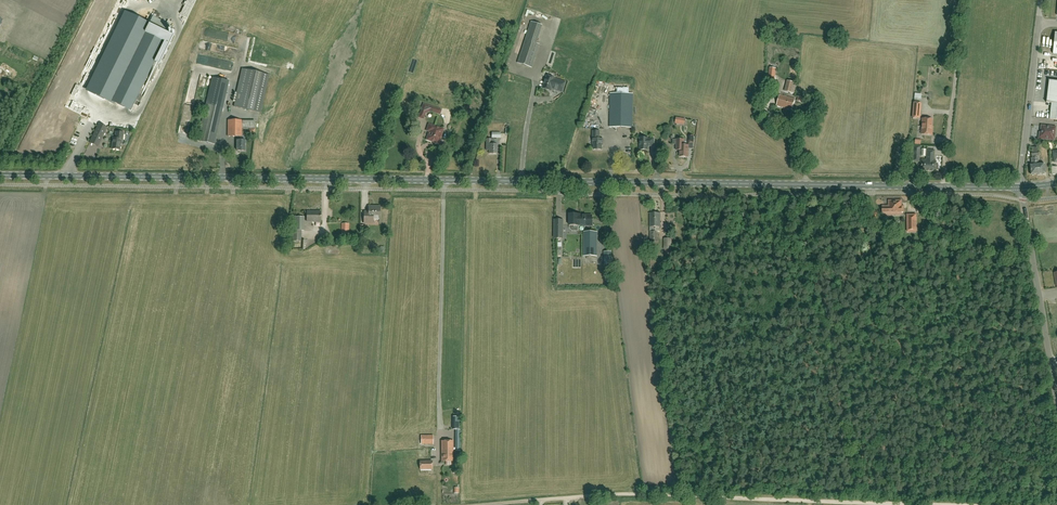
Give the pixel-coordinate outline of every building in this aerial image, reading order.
[(159,3),(162,5),(172,9),(175,2),(170,0),(160,0),(159,3)] [(187,20),(192,12),(186,9),(187,6),(183,4),(177,15),(187,20)] [(173,36),(149,24),(127,14),(89,92),(111,102),(111,101),(131,110),(136,100),(140,102),(143,97),(138,95),(146,78),(151,81),(173,36)] [(166,27),(168,23),(154,17),(153,20),(160,23),(160,24),(166,27)] [(518,63),(532,68),(540,44),(537,43),(543,25),(531,22),(518,63)] [(243,69),(234,107),(260,112),(268,75),(243,69)] [(547,76),(543,88),(551,91),(552,88),(562,92),(565,83),(555,79),(547,76)] [(200,130),(217,134),(229,81),(212,77),(200,130)] [(784,90),(791,93),(794,82),(787,80),(784,90)] [(1048,80),(1048,81),(1049,81),(1047,102),(1046,102),(1046,103),(1051,103),(1050,119),(1056,120),(1056,81),(1048,80)] [(632,128),(633,94),(610,94),(610,128),(632,128)] [(794,99),(779,95),(776,106),(791,110),(794,99)] [(912,118),(919,119),(920,104),(913,103),(912,118)] [(424,104),(421,112),(425,114),(431,111),(435,113),(437,108),(424,104)] [(132,111),(126,118),(128,120),(134,114),(132,111)] [(931,129),(931,127),(932,119),(922,119),(921,134),(932,135),(932,129),(931,129)] [(242,128),(242,121),(228,120),(228,136),(237,136),(237,151),(245,151),(245,141),(241,141),(242,128)] [(255,121),(242,121),(242,128),(249,128),(249,133),(255,133),(255,129),(255,121)] [(99,124),(90,143),(98,147),(107,128),(99,124)] [(433,132),(435,126),(429,124),(427,129),(428,131),(429,131),(427,138),(428,140),(434,142),(436,137),(435,137),(436,134),(435,134),(435,132),(433,132)] [(443,129),(435,126),(433,132),(435,132),(435,134),(436,134),(435,137),(436,137),(434,142),(437,143),(439,142),(443,129)] [(1039,139),(1054,140),(1056,127),(1042,126),(1041,131),(1042,131),(1041,133),(1040,133),(1039,139)] [(214,145),(217,134),(200,130),(197,141),(214,145)] [(603,145),(603,139),(600,139),(600,131),(593,131),(593,143),(594,143),(594,150),(602,150),(602,145),(603,145)] [(122,141),(123,133),(116,132),(115,139),(113,138),(111,149),(120,150),(121,140),(122,141)] [(654,139),(648,139),(648,138),(640,138),(640,150),(648,150),(648,146),(654,146),(654,139)] [(497,154),(497,145),(494,145),(494,139),(486,139),(486,150),(489,150),(489,154),(497,154)] [(688,146),(683,145),(683,151),(680,151),(680,157),(688,157),(688,146)] [(1033,174),(1036,174),(1035,159),(1036,159),(1035,156),(1034,151),(1037,151),(1037,150),(1037,147),(1032,147),(1033,152),(1032,153),(1032,158),(1031,158),(1031,165),(1029,165),(1030,174),(1031,174),(1031,175),(1033,175),(1033,174)] [(921,171),(927,171),(929,171),(935,172),(935,171),(935,170),(938,170),(938,166),(936,165),(936,162),(935,162),(933,162),(934,151),(927,150),(926,160),(921,160),(920,169),(921,169),(921,170),(921,171)] [(1035,159),(1036,174),(1037,174),(1038,175),(1039,175),(1040,174),(1042,173),(1042,174),(1044,174),(1044,173),(1045,173),(1044,164),(1038,164),(1038,158),(1036,158),(1036,156),(1038,156),(1038,152),(1037,152),(1037,150),(1037,151),(1034,151),(1035,156),(1036,159),(1035,159)] [(902,212),(904,212),(904,206),(900,206),(900,203),(899,202),(891,202),(890,203),(890,206),(882,206),(882,214),(883,214),(883,212),(886,212),(886,216),(890,216),(890,215),(902,215),(902,212)] [(364,216),(364,223),(373,223),(373,219),(379,219),(380,219),(380,207),(379,207),(373,207),(373,206),(368,206),(368,211),(364,211),(364,216)] [(307,212),(307,222),(321,222),(321,212),(307,212)] [(660,231),(660,227),(660,213),(650,213),(650,242),(658,242),(658,231),(660,231)] [(579,216),(579,214),(570,214),(570,225),(579,225),(592,225),(592,216),(579,216)] [(293,217),(293,230),(293,241),(301,241),(301,230),(304,230),(304,217),(293,217)] [(916,217),(907,217),(907,231),(916,231),(916,217)] [(555,220),(555,225),(555,238),(563,239),(563,220),(555,220)] [(584,232),(584,235),(584,256),(597,256),(598,232),(584,232)] [(664,250),(672,250),(672,238),(664,238),(664,250)] [(605,264),(613,263),(612,251),(604,252),(605,264)] [(421,444),(433,444),(433,436),(421,436),(421,444)] [(441,441),(441,461),(453,461),(453,441),(441,441)]
